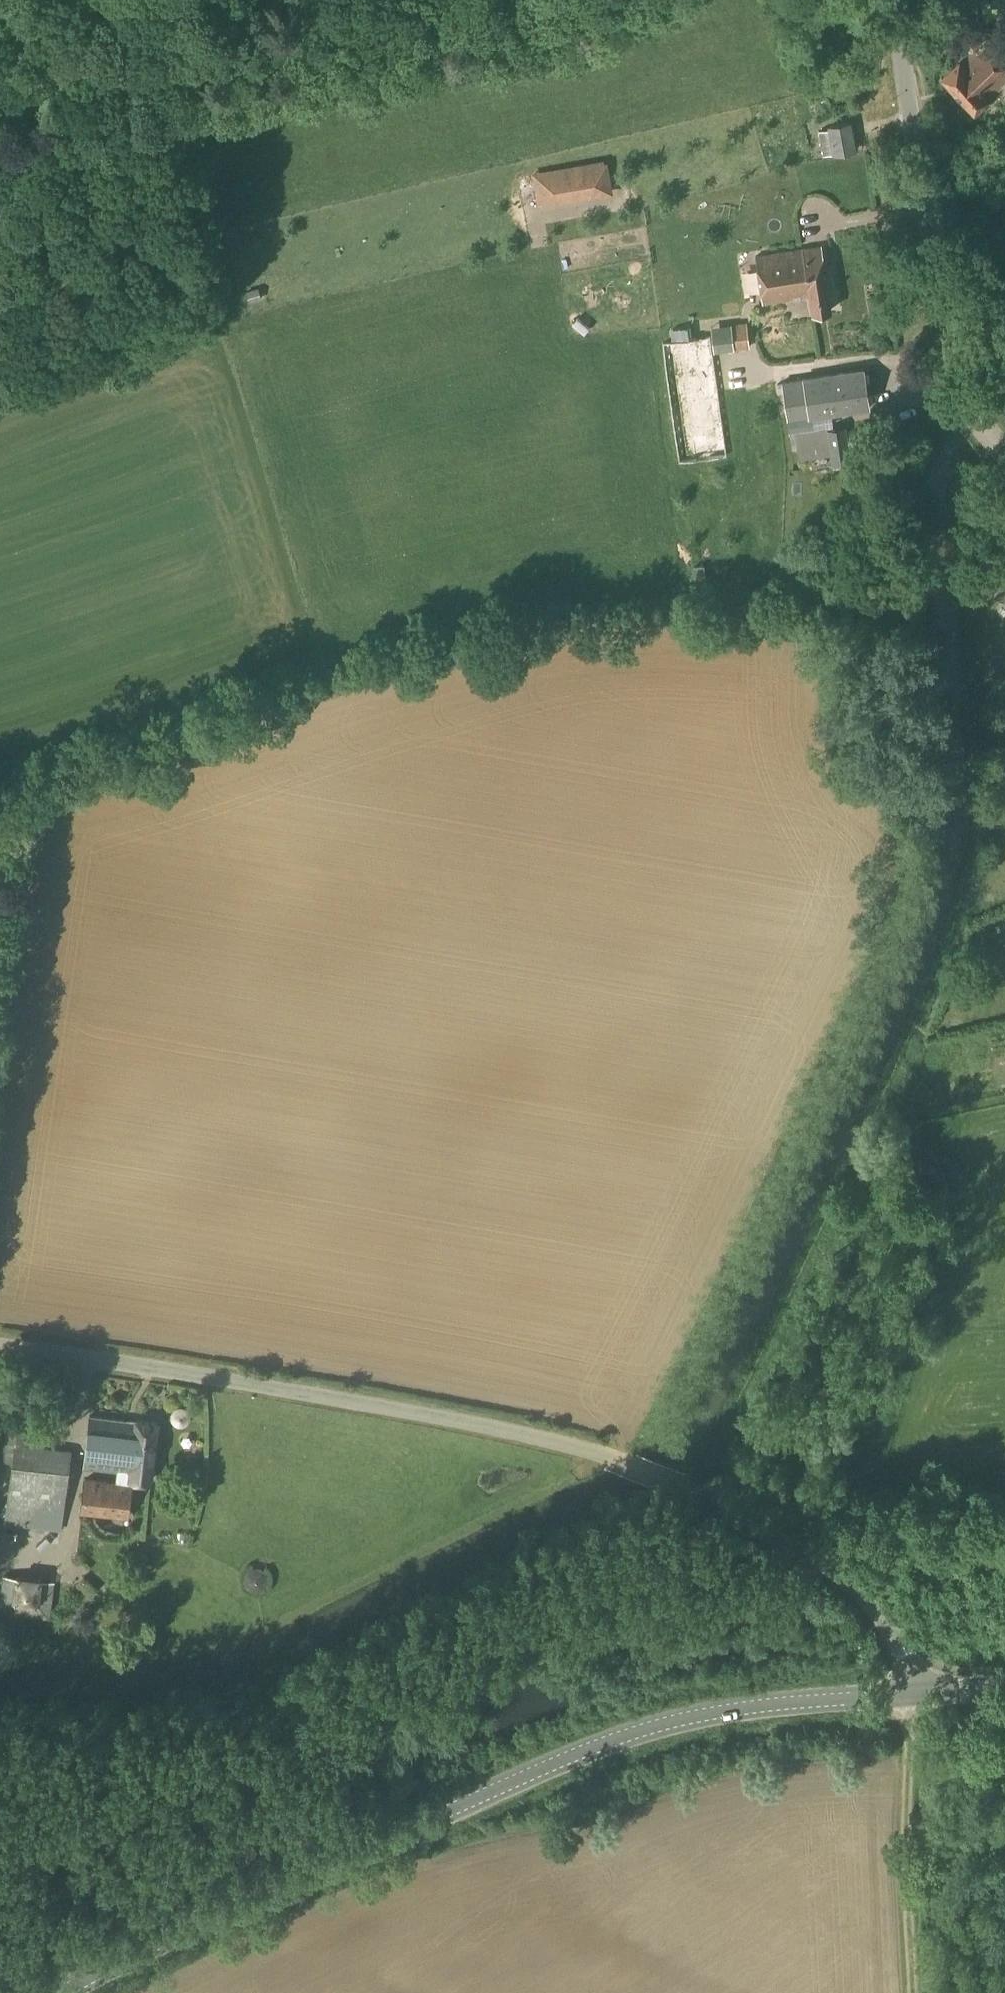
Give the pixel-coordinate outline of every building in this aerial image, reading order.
[(988,100),(1004,85),(1004,64),(982,40),(959,61),(941,78),(974,113),(988,100)] [(834,155),(854,151),(849,124),(829,127),(830,129),(818,131),(823,156),(834,154),(834,155)] [(604,163),(536,175),(540,202),(542,202),(542,205),(586,197),(584,185),(607,181),(604,163)] [(830,310),(820,247),(755,257),(763,305),(810,297),(812,313),(830,310)] [(746,322),(731,324),(735,350),(749,348),(746,322)] [(677,464),(727,457),(711,335),(661,342),(677,464)] [(809,419),(870,410),(864,368),(802,378),(802,379),(781,382),(787,422),(808,418),(809,419)] [(798,460),(831,456),(830,444),(846,442),(843,424),(794,431),(798,460)] [(1004,601),(1004,600),(1004,553),(982,584),(1004,601)] [(694,580),(705,579),(703,565),(692,566),(694,580)] [(136,1422),(89,1416),(83,1468),(122,1472),(121,1483),(82,1479),(78,1510),(126,1515),(130,1479),(150,1481),(157,1423),(136,1420),(136,1422)] [(71,1451),(43,1447),(44,1443),(23,1440),(25,1420),(6,1417),(0,1458),(0,1461),(11,1462),(3,1524),(60,1532),(71,1451)] [(244,1579),(244,1580),(244,1581),(244,1582),(244,1583),(244,1584),(245,1585),(245,1586),(246,1586),(246,1587),(247,1588),(248,1589),(249,1590),(250,1590),(250,1591),(251,1591),(252,1591),(253,1592),(254,1592),(255,1592),(256,1592),(257,1592),(258,1592),(259,1592),(260,1591),(261,1591),(262,1591),(262,1590),(263,1590),(264,1589),(265,1588),(266,1587),(266,1586),(267,1586),(267,1585),(268,1584),(268,1583),(268,1582),(268,1581),(268,1580),(268,1579),(268,1578),(268,1577),(268,1576),(268,1575),(267,1574),(267,1573),(266,1573),(266,1572),(265,1571),(264,1570),(263,1570),(263,1569),(262,1569),(261,1568),(260,1568),(259,1567),(258,1567),(257,1567),(256,1567),(255,1567),(254,1567),(253,1567),(252,1568),(251,1568),(250,1569),(249,1569),(249,1570),(248,1570),(247,1571),(246,1572),(246,1573),(245,1573),(245,1574),(245,1575),(244,1575),(244,1576),(244,1577),(244,1578),(244,1579)] [(54,1582),(3,1576),(0,1598),(0,1613),(49,1619),(54,1582)]
